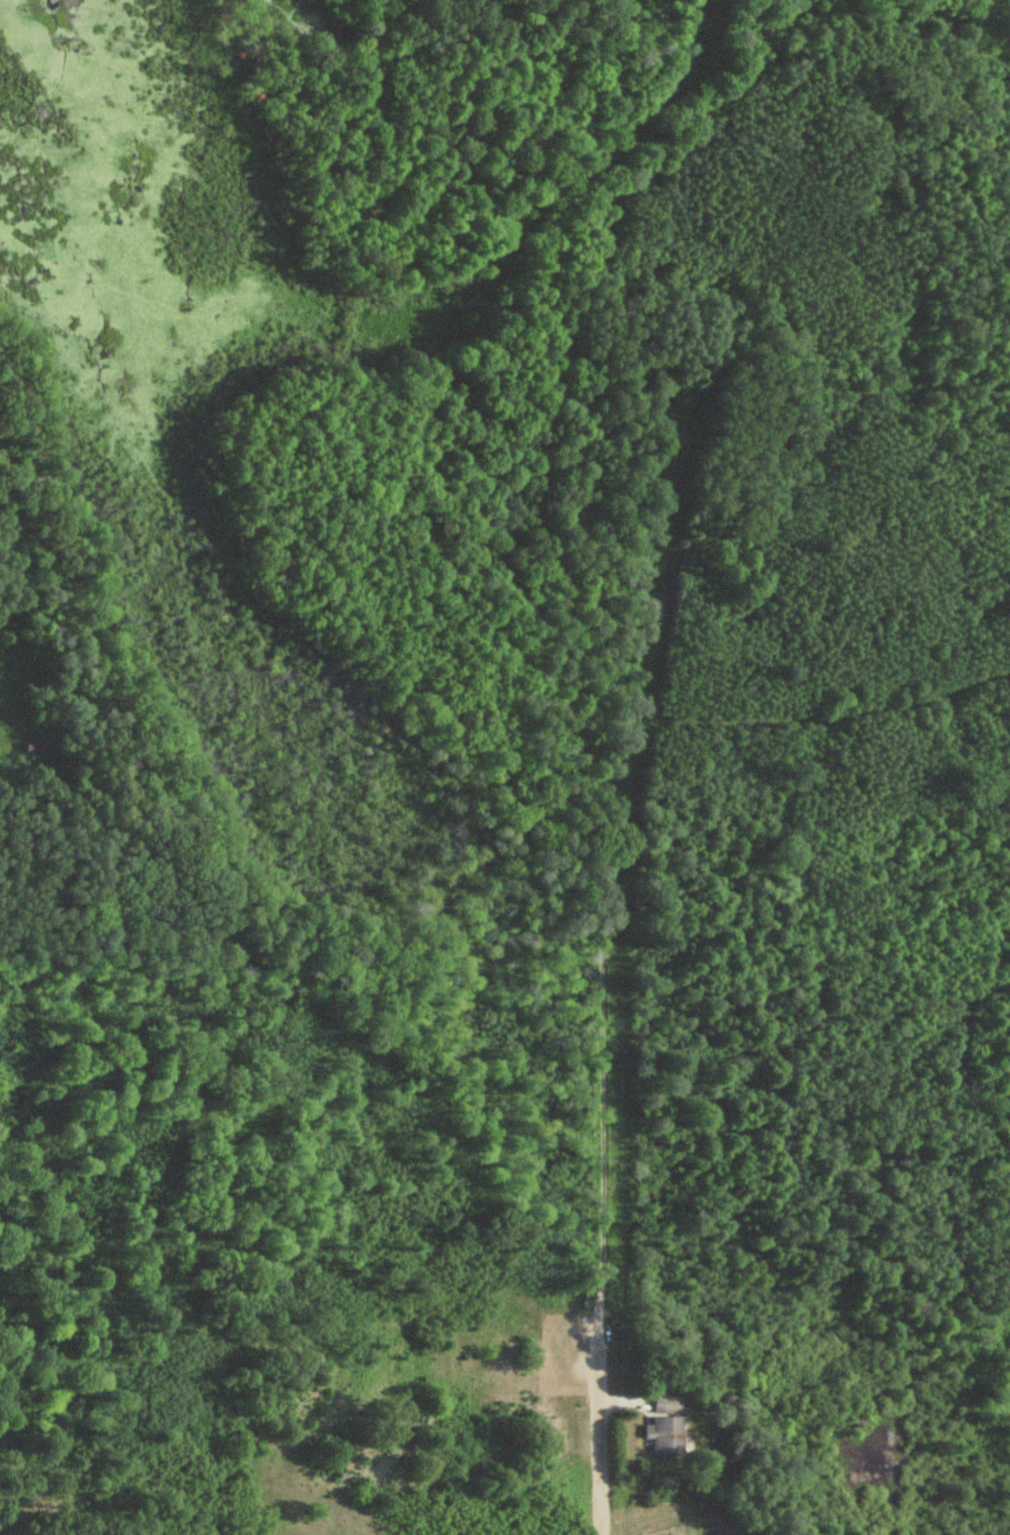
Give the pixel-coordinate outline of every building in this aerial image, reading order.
[(679,1412),(679,1397),(653,1397),(653,1412),(679,1412)] [(652,1454),(682,1453),(681,1418),(651,1418),(651,1426),(643,1426),(644,1444),(652,1444),(652,1454)]
